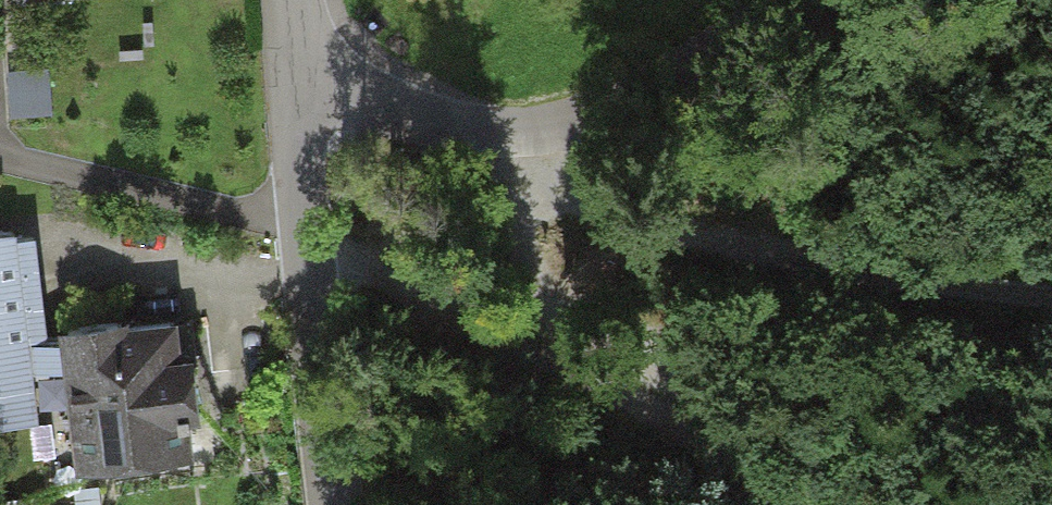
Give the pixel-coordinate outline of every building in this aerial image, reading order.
[(65,336),(46,338),(33,234),(0,233),(0,421),(37,415),(31,369),(70,365),(65,336)] [(194,359),(188,319),(122,328),(121,321),(65,329),(65,336),(70,365),(83,458),(183,443),(178,409),(190,407),(183,360),(194,359)]
